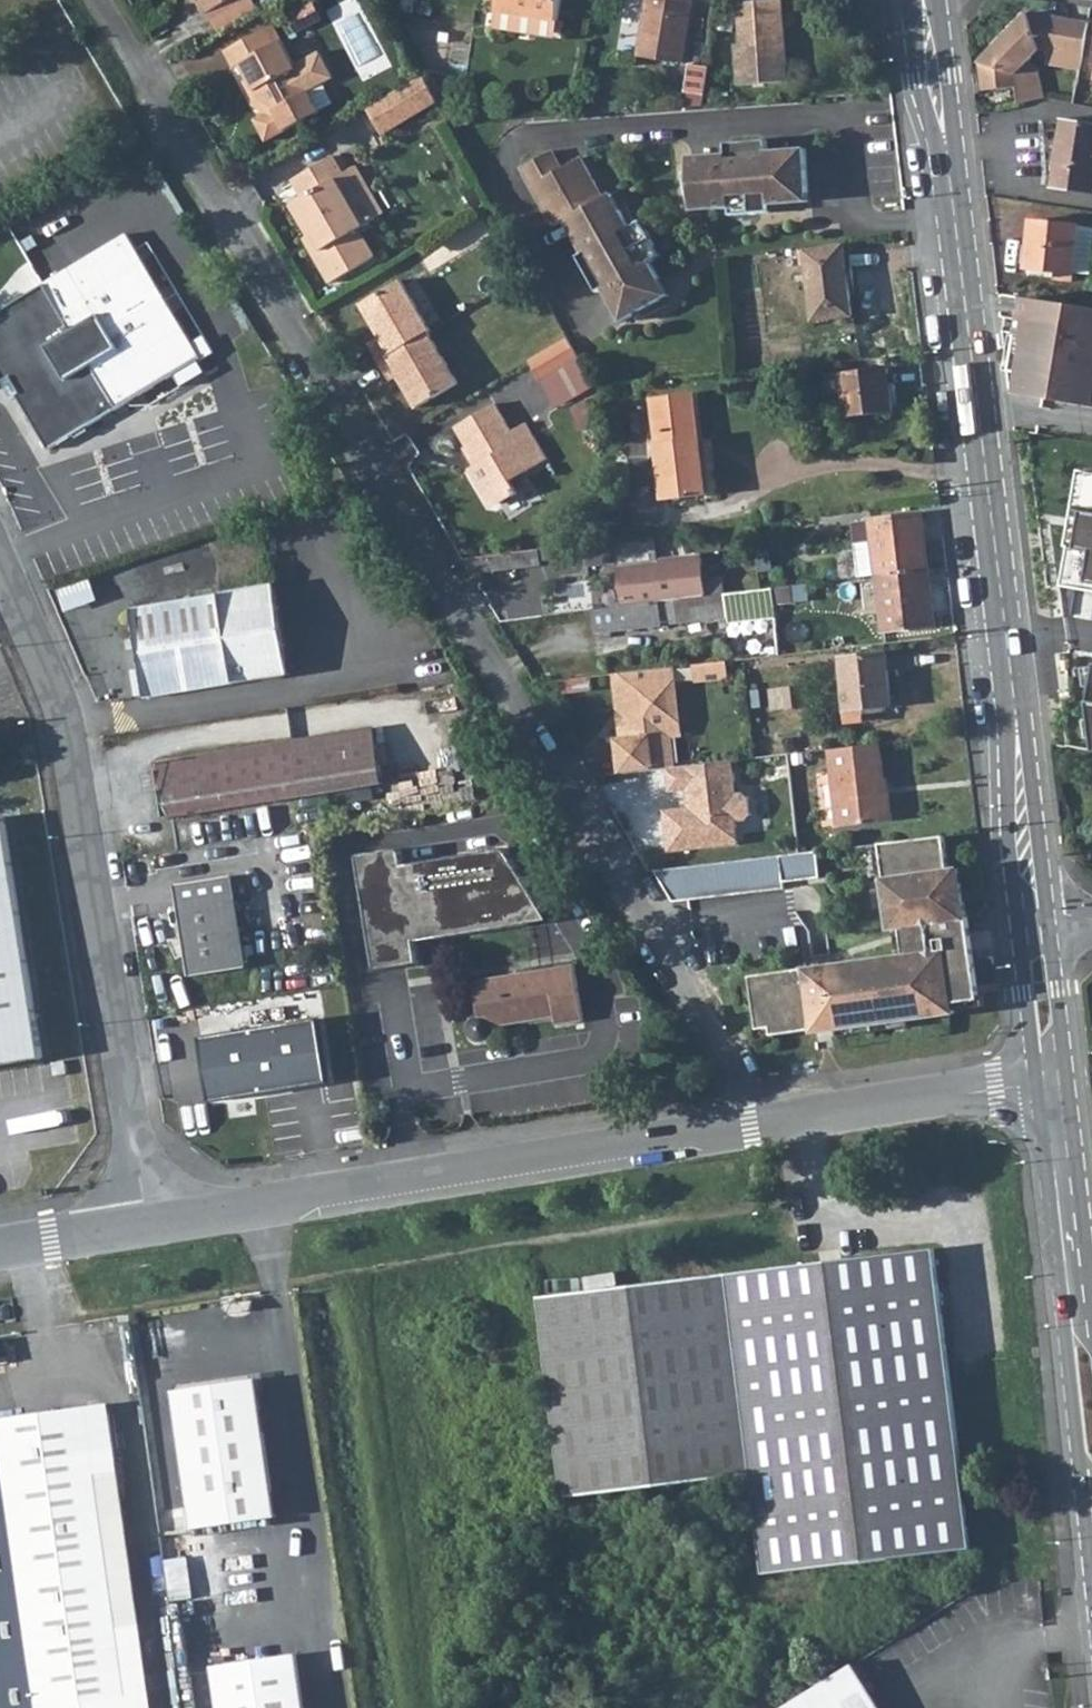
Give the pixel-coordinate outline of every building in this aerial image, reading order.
[(208,16),(237,0),(199,0),(208,16)] [(208,16),(221,37),(262,14),(253,0),(237,0),(208,16)] [(493,13),(495,13),(553,23),(556,23),(559,0),(495,0),(493,13)] [(638,58),(684,64),(693,0),(647,0),(638,58)] [(735,2),(740,44),(734,44),(738,85),(783,81),(781,62),(786,62),(780,0),(757,0),(735,2)] [(553,23),(495,13),(492,29),(551,39),(553,23)] [(980,65),(983,93),(1017,88),(1019,106),(1044,101),(1040,67),(1032,59),(1040,51),(1049,52),(1047,65),(1081,71),(1086,37),(1053,32),(1055,19),(1028,15),(980,65)] [(1086,37),(1088,24),(1055,19),(1053,32),(1086,37)] [(258,123),(271,143),(323,112),(311,91),(335,76),(320,51),(295,65),(281,43),(275,47),(265,31),(225,55),(234,70),(240,67),(261,103),(280,109),(258,123)] [(386,134),(443,102),(427,74),(370,105),(386,134)] [(1062,122),(1054,189),(1091,194),(1091,126),(1062,122)] [(727,155),(689,159),(693,203),(712,201),(712,210),(731,209),(732,217),(762,214),(761,197),(771,197),(771,206),(791,204),(791,195),(809,193),(806,149),(768,152),(767,141),(726,144),(727,155)] [(563,168),(553,151),(522,169),(555,227),(567,220),(585,253),(580,256),(601,292),(606,289),(625,322),(664,300),(654,283),(662,279),(653,262),(664,256),(648,230),(630,241),(625,232),(632,228),(623,210),(615,214),(606,198),(582,157),(563,168)] [(295,207),(313,239),(322,254),(317,257),(335,286),(377,261),(360,232),(366,229),(337,182),(345,177),(334,160),(292,184),(303,202),(295,207)] [(809,193),(791,195),(791,204),(810,202),(809,193)] [(613,194),(606,198),(615,214),(623,210),(613,194)] [(771,197),(761,197),(762,214),(772,213),(771,206),(771,197)] [(712,201),(693,203),(694,212),(712,210),(712,201)] [(1068,275),(1076,228),(1030,220),(1022,268),(1068,275)] [(643,221),(632,228),(625,232),(630,241),(648,230),(643,221)] [(1076,228),(1068,275),(1085,278),(1091,234),(1091,230),(1076,228)] [(3,382),(12,399),(19,395),(50,449),(189,367),(194,377),(208,369),(129,232),(11,301),(0,308),(0,383),(3,382)] [(843,246),(806,249),(815,320),(852,316),(848,282),(843,246)] [(664,300),(671,295),(662,279),(654,283),(664,300)] [(371,344),(382,363),(393,381),(402,376),(420,408),(460,384),(431,334),(434,332),(404,282),(364,306),(382,338),(371,344)] [(1018,399),(1091,410),(1091,310),(1034,302),(1018,399)] [(572,336),(533,360),(545,379),(584,357),(572,336)] [(887,367),(843,372),(849,416),(894,411),(887,367)] [(691,393),(650,397),(664,500),(705,495),(698,445),(691,393)] [(498,405),(459,428),(477,458),(479,456),(484,464),(472,471),(489,501),(503,505),(522,494),(515,482),(550,461),(530,425),(516,434),(498,405)] [(1058,586),(1091,591),(1091,474),(1071,470),(1058,586)] [(919,514),(870,520),(877,576),(926,569),(919,514)] [(527,554),(463,562),(473,578),(528,572),(527,554)] [(656,602),(656,604),(659,604),(706,598),(701,560),(619,570),(624,605),(656,602)] [(926,569),(877,576),(884,631),(933,625),(926,569)] [(279,585),(135,605),(147,697),(293,674),(279,585)] [(678,605),(680,625),(729,619),(728,611),(775,605),(793,603),(791,587),(761,591),(724,596),(724,599),(678,605)] [(656,604),(641,606),(647,629),(662,627),(659,604),(656,604)] [(729,619),(729,624),(777,618),(775,605),(728,611),(729,619)] [(641,606),(592,612),(595,635),(647,629),(641,606)] [(886,654),(841,658),(847,712),(891,706),(886,654)] [(727,661),(693,665),(695,682),(729,678),(727,661)] [(1091,665),(1081,703),(1089,753),(1091,754),(1091,665)] [(672,667),(657,669),(675,739),(681,739),(680,723),(672,718),(670,691),(674,686),(672,667)] [(657,669),(617,675),(621,710),(628,712),(628,719),(623,724),(625,738),(651,735),(655,770),(669,769),(674,768),(672,740),(675,739),(657,669)] [(369,731),(295,741),(303,797),(378,786),(369,731)] [(625,738),(620,739),(624,774),(655,770),(651,735),(625,738)] [(303,797),(295,741),(159,763),(167,818),(303,797)] [(886,743),(834,749),(844,819),(846,828),(898,821),(895,790),(887,790),(886,779),(890,779),(886,743)] [(674,768),(669,769),(671,792),(688,790),(688,794),(694,794),(695,807),(665,810),(670,852),(740,844),(738,822),(748,821),(753,815),(751,799),(744,794),(738,794),(734,761),(674,768)] [(47,1056),(7,816),(0,817),(0,1064),(47,1056)] [(948,870),(944,836),(880,844),(890,930),(909,928),(912,955),(830,966),(830,968),(822,969),(819,972),(817,973),(815,976),(807,976),(806,969),(752,977),(759,1030),(772,1028),(773,1036),(954,1011),(953,1004),(977,1001),(958,869),(948,870)] [(404,846),(360,853),(378,969),(423,962),(419,940),(532,922),(532,921),(552,917),(544,905),(545,905),(509,846),(407,862),(404,846)] [(819,877),(815,851),(668,869),(653,871),(671,902),(783,889),(782,882),(819,877)] [(188,938),(175,940),(183,959),(190,955),(193,977),(249,970),(234,876),(179,885),(188,938)] [(577,963),(544,969),(549,1019),(559,1017),(560,1023),(586,1019),(577,963)] [(549,1019),(544,969),(476,980),(481,1013),(474,1017),(469,1024),(469,1032),(475,1041),(479,1043),(484,1043),(492,1042),(495,1039),(499,1033),(499,1027),(549,1019)] [(322,1026),(213,1042),(221,1097),(330,1081),(322,1026)] [(764,1572),(967,1548),(933,1250),(703,1279),(725,1480),(752,1477),(764,1572)] [(725,1480),(703,1279),(542,1298),(567,1499),(725,1480)] [(1,1319),(5,1320),(8,1319),(11,1316),(12,1313),(11,1309),(8,1307),(5,1306),(1,1306),(0,1308),(0,1317),(1,1319)] [(259,1381),(178,1393),(198,1530),(280,1518),(259,1381)] [(110,1407),(79,1412),(123,1707),(154,1707),(110,1407)] [(79,1412),(0,1423),(0,1707),(123,1707),(79,1412)] [(984,1581),(880,1646),(892,1665),(895,1671),(999,1607),(984,1581)] [(880,1646),(860,1659),(872,1678),(892,1665),(880,1646)] [(274,1660),(217,1667),(223,1707),(307,1707),(305,1690),(300,1656),(274,1660)] [(854,1663),(781,1707),(881,1707),(854,1663)]
